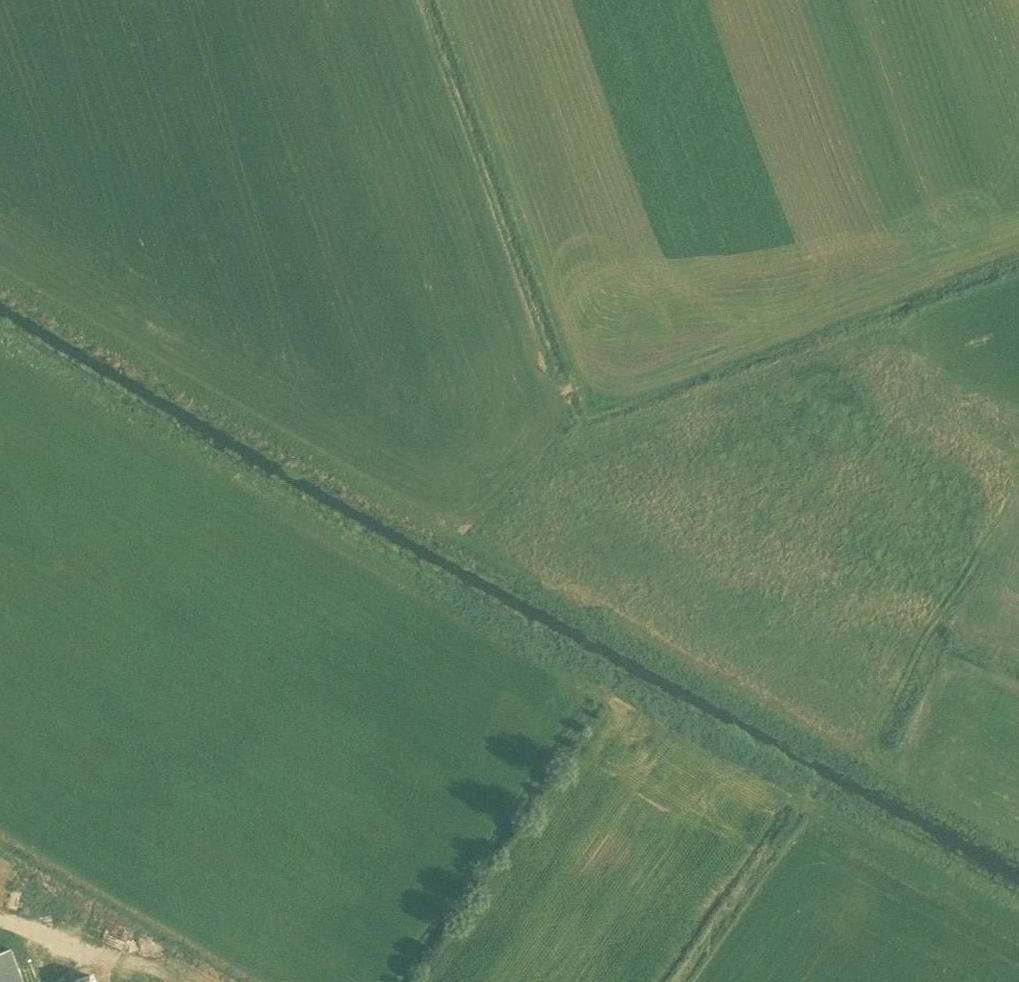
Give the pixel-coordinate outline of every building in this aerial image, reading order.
[(8,936),(0,938),(0,981),(25,981),(8,936)]
